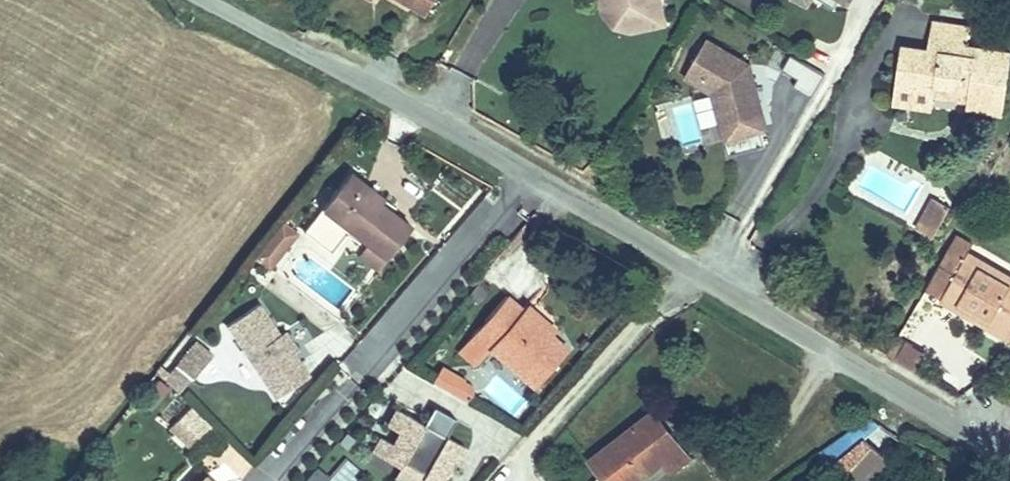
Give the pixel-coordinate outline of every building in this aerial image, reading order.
[(386,10),(390,3),(384,0),(368,0),(386,10)] [(390,3),(386,10),(399,18),(410,0),(384,0),(390,3)] [(602,56),(640,49),(630,0),(568,0),(575,36),(602,56)] [(930,102),(955,108),(957,99),(969,101),(965,115),(997,123),(1009,77),(1009,49),(994,45),(992,54),(972,49),(977,30),(943,23),(936,51),(921,47),(918,63),(902,59),(896,84),(933,93),(930,102)] [(755,59),(706,31),(685,73),(711,92),(719,122),(767,108),(755,59)] [(906,43),(902,59),(918,63),(921,47),(906,43)] [(815,93),(824,74),(790,57),(780,77),(815,93)] [(933,93),(896,84),(891,107),(927,115),(930,102),(933,93)] [(695,109),(699,127),(716,124),(712,105),(695,109)] [(683,144),(698,142),(692,107),(678,110),(683,144)] [(343,195),(328,184),(281,246),(309,267),(327,243),(345,257),(365,272),(390,239),(358,214),(354,219),(336,205),(343,195)] [(354,219),(358,214),(361,210),(343,195),(336,205),(354,219)] [(933,202),(921,224),(936,233),(948,211),(933,202)] [(936,233),(921,224),(915,234),(930,243),(936,233)] [(956,240),(948,255),(964,264),(968,258),(972,249),(956,240)] [(968,258),(964,264),(948,255),(926,293),(943,302),(941,304),(959,315),(963,308),(983,319),(979,326),(1009,344),(1009,290),(1009,291),(983,275),(986,269),(968,258)] [(358,282),(365,272),(345,257),(338,266),(358,282)] [(986,269),(983,275),(1009,291),(1009,290),(1009,282),(986,269)] [(311,377),(260,300),(223,325),(273,400),(311,377)] [(486,316),(471,303),(421,359),(442,377),(456,362),(497,398),(533,357),(517,344),(501,329),(506,324),(491,310),(486,316)] [(963,308),(959,315),(979,326),(983,319),(963,308)] [(501,329),(517,344),(523,338),(506,324),(501,329)] [(180,396),(212,355),(189,337),(157,378),(180,396)] [(901,344),(890,362),(909,374),(920,356),(901,344)] [(164,427),(185,451),(210,429),(189,405),(164,427)] [(891,464),(865,442),(879,426),(862,412),(818,465),(838,480),(863,480),(865,478),(869,480),(877,480),(891,464)] [(448,437),(454,420),(436,413),(430,430),(448,437)] [(425,454),(435,437),(413,424),(403,442),(375,426),(366,442),(379,449),(371,462),(359,455),(351,469),(373,480),(381,480),(382,479),(386,480),(434,480),(443,464),(425,454)] [(636,473),(642,480),(648,480),(664,469),(643,442),(630,452),(615,432),(562,470),(570,480),(626,480),(636,473)]
